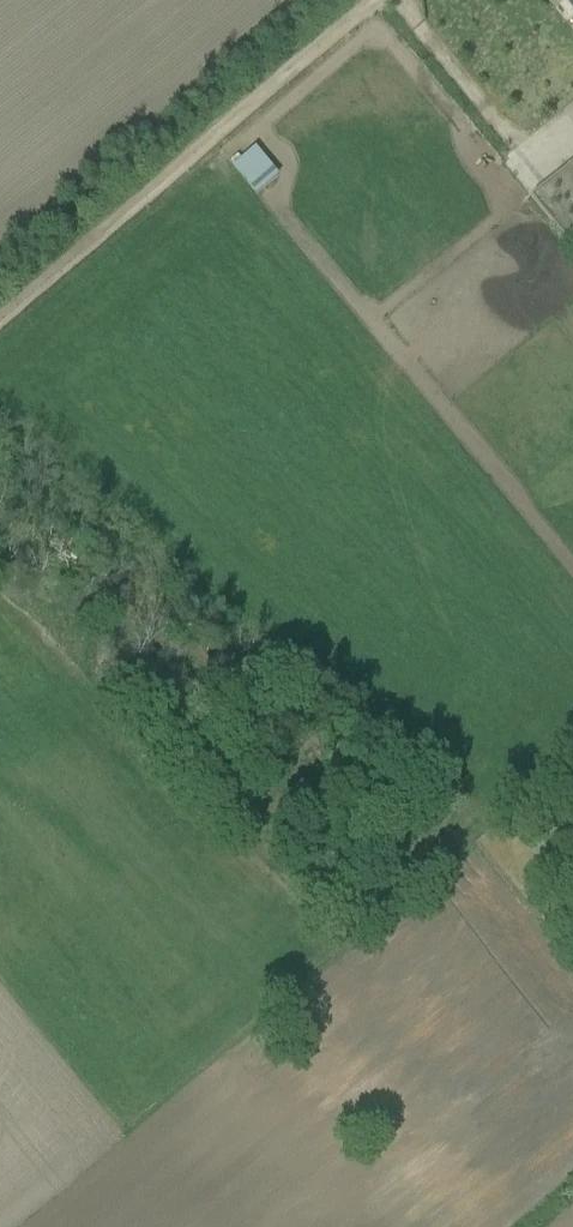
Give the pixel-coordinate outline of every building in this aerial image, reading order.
[(572,13),(572,0),(562,0),(572,13)] [(531,197),(572,250),(572,164),(531,197)]
